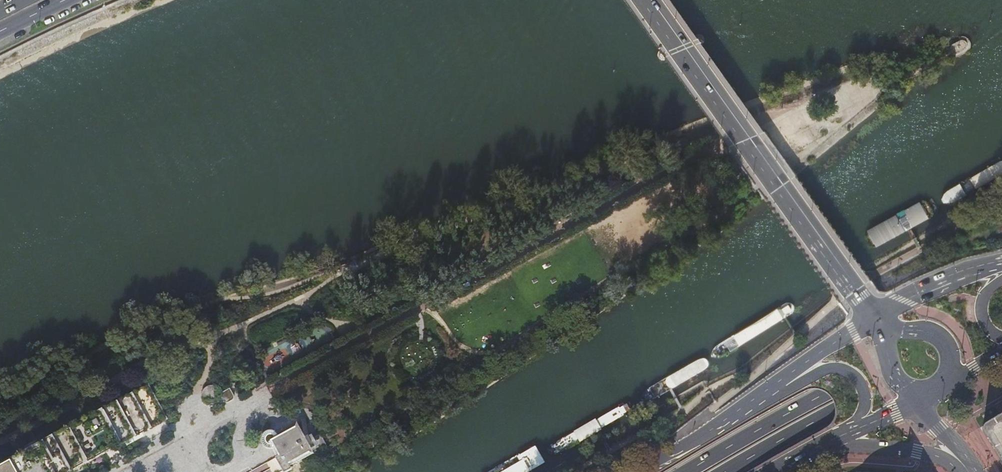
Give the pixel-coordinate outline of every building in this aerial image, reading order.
[(169,418),(149,383),(0,466),(0,471),(72,471),(169,418)] [(212,404),(211,400),(216,400),(217,403),(220,401),(223,401),(227,401),(229,401),(234,399),(235,397),(235,394),(230,387),(223,391),(222,388),(220,386),(219,385),(217,384),(215,383),(214,383),(214,384),(212,384),(210,384),(208,385),(206,387),(204,389),(203,393),(203,397),(204,400),(207,403),(210,404),(212,404)] [(983,433),(1001,465),(1001,415),(985,425),(983,427),(982,429),(982,431),(983,433)] [(317,450),(313,443),(316,441),(312,440),(308,434),(303,432),(297,420),(296,425),(280,434),(278,432),(277,431),(274,429),(271,429),(267,430),(266,431),(264,433),(262,436),(262,439),(263,442),(264,444),(266,446),(269,448),(271,448),(275,447),(279,454),(276,456),(284,470),(303,460),(305,461),(307,460),(309,458),(309,456),(316,453),(315,451),(317,450)]
